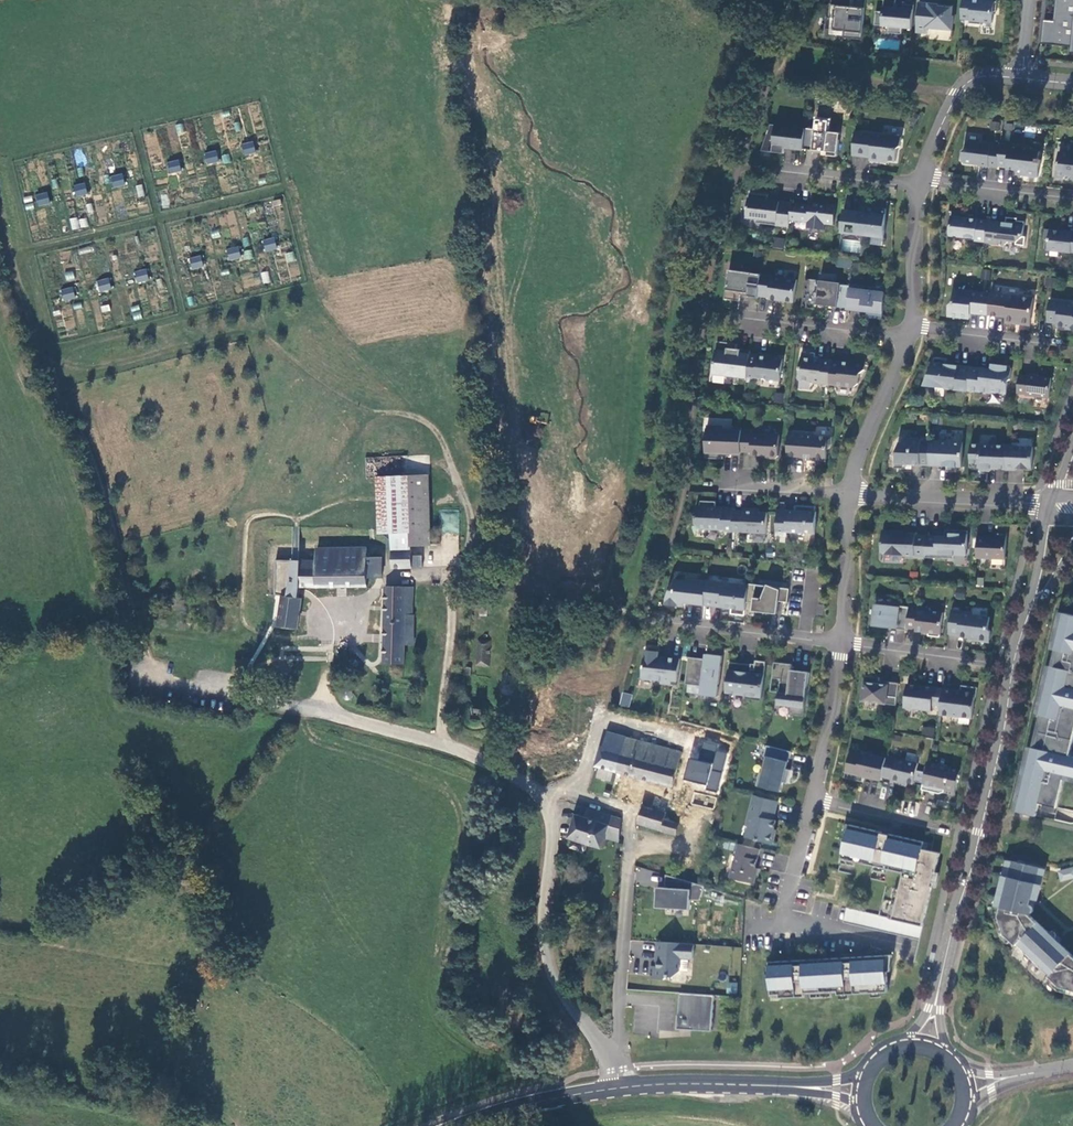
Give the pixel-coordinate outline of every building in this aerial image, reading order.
[(855,10),(851,10),(851,6),(831,5),(830,17),(827,16),(825,30),(845,32),(844,38),(863,40),(867,0),(856,0),(855,10)] [(884,12),(877,11),(875,25),(889,26),(889,33),(902,34),(903,28),(912,28),(914,5),(905,3),(904,9),(896,8),(897,0),(885,0),(884,12)] [(962,19),(971,19),(970,24),(982,24),(982,22),(993,23),(994,12),(997,12),(998,0),(988,0),(988,1),(976,0),(963,0),(962,19)] [(1054,21),(1044,20),(1042,44),(1072,46),(1071,53),(1072,53),(1072,0),(1056,0),(1054,21)] [(953,6),(920,3),(918,32),(928,33),(929,28),(953,30),(954,16),(953,16),(953,6)] [(1000,130),(1000,122),(990,122),(990,130),(1000,130)] [(785,154),(786,146),(793,147),(793,149),(804,150),(804,149),(807,128),(771,124),(762,151),(785,154)] [(817,130),(817,129),(807,128),(804,149),(823,151),(828,152),(828,156),(838,157),(841,133),(817,130)] [(882,162),(882,160),(897,161),(898,149),(901,147),(902,137),(856,131),(853,155),(871,157),(871,161),(882,162)] [(244,155),(256,152),(252,140),(240,144),(244,155)] [(967,142),(966,150),(964,152),(963,160),(965,163),(980,165),(979,166),(998,168),(999,166),(1001,146),(967,142)] [(1032,151),(1032,148),(1001,145),(1001,146),(999,166),(1008,167),(1008,169),(1017,170),(1017,173),(1025,174),(1025,175),(1039,177),(1040,164),(1042,164),(1042,160),(1039,160),(1040,152),(1032,151)] [(206,165),(219,160),(215,149),(202,154),(206,165)] [(1060,152),(1057,177),(1065,178),(1068,176),(1072,177),(1072,179),(1072,154),(1060,152)] [(168,173),(181,170),(178,159),(166,162),(168,173)] [(109,177),(112,188),(125,184),(121,173),(109,177)] [(75,197),(87,194),(84,183),(72,186),(75,197)] [(37,207),(50,203),(47,191),(34,195),(37,207)] [(757,223),(790,227),(791,220),(793,203),(775,201),(775,202),(768,202),(769,195),(751,193),(748,218),(757,219),(757,223)] [(835,225),(837,205),(815,202),(815,206),(793,203),(791,220),(809,222),(808,228),(825,230),(826,224),(835,225)] [(887,209),(863,206),(863,211),(845,209),(842,233),(885,238),(887,209)] [(971,219),(972,214),(963,213),(962,212),(949,211),(949,225),(951,225),(950,233),(951,236),(964,237),(966,240),(987,242),(989,221),(971,219)] [(72,230),(88,226),(85,216),(69,220),(72,230)] [(1024,237),(1026,222),(1018,221),(1018,219),(1008,217),(1007,224),(999,223),(999,222),(989,221),(987,242),(1006,245),(1009,242),(1009,241),(1017,242),(1017,245),(1026,246),(1027,237),(1024,237)] [(1064,230),(1064,231),(1047,229),(1046,239),(1050,240),(1048,250),(1072,253),(1072,252),(1072,231),(1064,230)] [(265,252),(277,248),(274,236),(261,240),(265,252)] [(773,236),(772,247),(783,249),(785,238),(773,236)] [(228,260),(241,258),(238,246),(226,248),(228,260)] [(243,250),(244,259),(253,258),(252,249),(243,250)] [(286,263),(295,261),(293,251),(284,253),(286,263)] [(188,257),(190,270),(203,267),(201,255),(188,257)] [(137,284),(149,280),(146,268),(133,272),(137,284)] [(64,272),(66,282),(74,280),(72,270),(64,272)] [(741,301),(742,295),(759,298),(760,296),(763,274),(730,270),(726,299),(741,301)] [(262,283),(269,283),(269,271),(261,271),(262,283)] [(770,297),(770,299),(795,302),(798,280),(786,278),(786,277),(763,274),(760,296),(770,297)] [(99,293),(112,290),(109,278),(96,281),(99,293)] [(818,285),(819,280),(806,279),(803,307),(815,308),(816,302),(838,304),(838,307),(848,308),(850,289),(851,286),(841,285),(840,288),(818,285)] [(63,302),(76,299),(73,287),(60,290),(63,302)] [(848,308),(868,311),(868,316),(883,318),(885,293),(850,289),(848,308)] [(954,303),(950,305),(949,316),(971,318),(971,313),(989,315),(992,294),(955,289),(954,303)] [(1031,326),(1034,298),(992,293),(992,294),(989,315),(1007,317),(1006,323),(1015,324),(1016,321),(1021,322),(1021,324),(1031,326)] [(1051,300),(1048,322),(1058,323),(1057,326),(1071,328),(1072,330),(1072,303),(1051,300)] [(131,307),(134,320),(142,319),(139,305),(131,307)] [(72,309),(63,310),(65,329),(74,328),(72,309)] [(734,349),(734,343),(718,341),(714,374),(748,378),(748,377),(751,354),(751,351),(734,349)] [(803,351),(800,379),(813,381),(814,383),(830,385),(830,384),(833,361),(816,359),(816,353),(803,351)] [(769,358),(770,355),(759,354),(759,355),(751,354),(748,377),(781,381),(784,359),(769,358)] [(947,364),(948,359),(936,357),(925,386),(968,391),(968,390),(971,367),(947,364)] [(833,361),(830,384),(854,387),(859,383),(861,374),(866,370),(867,359),(856,358),(855,363),(833,360),(833,361)] [(992,393),(992,392),(1007,394),(1009,382),(1011,380),(1013,369),(1011,366),(1001,365),(998,367),(992,366),(992,370),(971,367),(968,390),(992,393)] [(1027,395),(1027,396),(1050,398),(1052,378),(1039,377),(1039,375),(1029,374),(1029,375),(1020,374),(1018,394),(1027,395)] [(725,429),(725,426),(708,425),(707,458),(724,459),(724,452),(731,452),(731,454),(742,454),(742,452),(743,430),(743,427),(733,427),(733,430),(725,429)] [(780,435),(753,434),(754,430),(743,430),(742,452),(752,452),(752,455),(770,456),(772,458),(777,458),(779,456),(780,435)] [(788,456),(814,458),(816,461),(824,461),(827,459),(828,450),(832,445),(833,437),(819,436),(816,434),(790,432),(788,456)] [(922,441),(922,439),(907,438),(907,443),(900,443),(897,453),(897,458),(896,458),(895,468),(907,469),(907,464),(930,465),(931,441),(922,441)] [(944,466),(944,463),(948,464),(947,472),(957,472),(957,467),(963,467),(964,442),(931,441),(930,465),(944,466)] [(971,467),(979,468),(982,471),(986,471),(989,468),(1007,469),(1008,446),(972,444),(971,467)] [(1017,468),(1033,469),(1034,447),(1019,447),(1019,446),(1008,445),(1008,446),(1007,469),(1017,470),(1017,468)] [(405,550),(393,550),(391,566),(410,568),(412,552),(412,547),(430,547),(429,475),(406,476),(408,531),(409,541),(404,541),(405,550)] [(406,476),(377,477),(379,532),(389,532),(408,531),(406,476)] [(701,507),(697,507),(696,524),(700,528),(720,529),(723,527),(726,531),(733,531),(734,511),(734,508),(717,507),(717,501),(701,501),(701,507)] [(788,536),(788,531),(816,533),(817,512),(816,512),(817,506),(802,506),(802,507),(797,507),(796,511),(779,510),(777,536),(788,536)] [(733,531),(733,532),(767,533),(768,512),(761,512),(761,509),(745,508),(744,511),(734,511),(733,531)] [(946,533),(946,536),(927,536),(926,558),(955,559),(955,555),(967,555),(968,531),(954,530),(953,533),(946,533)] [(409,541),(408,531),(389,532),(393,550),(405,550),(404,541),(409,541)] [(897,532),(883,531),(882,552),(885,554),(915,556),(915,557),(926,558),(927,536),(916,535),(917,534),(897,533),(897,532)] [(1007,533),(996,532),(996,538),(978,537),(977,558),(1006,560),(1007,533)] [(300,587),(365,587),(366,579),(368,553),(367,548),(316,547),(315,559),(314,563),(298,564),(297,587),(300,587)] [(368,553),(366,579),(380,578),(380,554),(368,553)] [(412,568),(422,568),(422,555),(412,555),(412,568)] [(314,563),(315,559),(273,559),(273,593),(281,595),(282,591),(298,595),(300,587),(297,587),(298,564),(314,563)] [(667,599),(666,605),(679,606),(680,602),(705,605),(708,581),(708,580),(690,578),(687,580),(677,579),(676,591),(672,590),(667,599)] [(716,606),(716,604),(722,604),(725,607),(733,608),(732,614),(746,616),(747,602),(749,586),(708,581),(705,605),(716,606)] [(747,602),(754,603),(754,607),(765,608),(765,612),(778,614),(780,601),(789,602),(791,589),(750,584),(749,586),(747,602)] [(404,665),(407,644),(413,644),(414,615),(407,614),(407,599),(413,598),(413,588),(383,586),(382,663),(404,665)] [(500,599),(500,591),(487,589),(486,596),(500,599)] [(274,624),(294,629),(300,596),(298,595),(282,591),(281,595),(274,624)] [(910,607),(900,606),(900,607),(876,604),(874,626),(907,630),(907,628),(910,608),(910,607)] [(941,637),(944,613),(932,611),(930,608),(919,607),(919,610),(910,608),(907,628),(917,629),(916,631),(930,633),(929,636),(941,637)] [(974,613),(953,610),(950,634),(959,635),(959,636),(970,637),(970,636),(977,637),(977,638),(981,641),(987,642),(991,640),(992,631),(989,629),(991,617),(976,615),(974,613)] [(1065,613),(1058,646),(1062,647),(1053,684),(1049,683),(1042,715),(1046,716),(1038,748),(1034,748),(1019,812),(1038,816),(1041,803),(1059,807),(1067,775),(1072,776),(1072,756),(1071,756),(1072,749),(1072,615),(1065,613)] [(489,667),(490,640),(475,640),(474,667),(489,667)] [(661,649),(651,648),(650,650),(646,650),(643,678),(662,681),(661,683),(672,684),(673,681),(678,681),(681,659),(665,657),(664,659),(660,659),(661,649)] [(702,665),(703,659),(690,657),(686,684),(704,686),(703,695),(718,697),(723,656),(708,654),(707,659),(707,665),(702,665)] [(752,669),(753,665),(731,662),(727,693),(747,695),(746,699),(762,701),(767,662),(756,661),(756,665),(755,670),(752,669)] [(792,670),(793,664),(775,662),(773,678),(782,679),(778,704),(791,706),(790,714),(804,716),(811,673),(792,670)] [(880,684),(880,678),(866,676),(863,701),(897,705),(900,683),(889,682),(889,685),(880,684)] [(943,689),(908,684),(905,708),(932,712),(932,706),(941,707),(943,689)] [(941,707),(940,714),(973,718),(976,697),(977,697),(978,687),(962,685),(961,691),(943,689),(941,707)] [(342,690),(340,693),(341,697),(344,699),(348,699),(351,696),(351,692),(349,689),(345,688),(342,690)] [(618,705),(628,708),(632,695),(622,692),(618,705)] [(933,737),(935,728),(923,725),(921,734),(933,737)] [(603,747),(600,746),(595,765),(652,783),(673,788),(682,751),(607,731),(603,747)] [(720,743),(704,739),(699,760),(690,758),(684,780),(706,785),(704,790),(717,794),(726,753),(717,751),(720,743)] [(792,751),(768,745),(765,756),(768,757),(763,773),(761,772),(757,786),(781,792),(784,782),(788,783),(791,770),(785,768),(786,762),(789,762),(792,751)] [(887,758),(863,752),(862,755),(851,752),(845,778),(864,782),(865,776),(882,780),(883,777),(887,758)] [(914,784),(919,763),(888,756),(887,758),(883,777),(892,779),(892,782),(907,786),(908,783),(914,784)] [(961,770),(929,763),(923,789),(941,794),(944,792),(955,795),(961,770)] [(777,809),(753,803),(747,825),(750,826),(747,837),(774,844),(776,834),(774,833),(777,820),(774,820),(777,809)] [(667,812),(642,805),(636,824),(674,835),(671,846),(695,853),(701,830),(665,820),(667,812)] [(577,815),(570,838),(603,849),(610,826),(608,825),(611,815),(589,809),(586,818),(577,815)] [(925,842),(850,824),(841,871),(888,881),(880,915),(847,907),(844,921),(889,932),(891,928),(906,932),(905,936),(920,940),(941,853),(924,849),(925,842)] [(734,864),(731,877),(755,883),(759,869),(756,868),(761,849),(740,844),(737,854),(739,854),(736,865),(734,864)] [(670,862),(651,857),(648,869),(667,875),(670,862)] [(1056,939),(1057,935),(1056,932),(1052,931),(1050,932),(1029,913),(1032,914),(1034,912),(1035,909),(1034,906),(1031,904),(1032,899),(1039,900),(1046,870),(1008,860),(1006,868),(1011,870),(1005,891),(1001,890),(997,906),(1001,906),(999,916),(1005,934),(1061,987),(1072,991),(1072,955),(1056,939)] [(1072,878),(1072,866),(1057,870),(1060,881),(1072,878)] [(705,886),(667,875),(666,888),(658,888),(657,906),(691,908),(691,900),(701,900),(705,886)] [(669,976),(674,977),(681,971),(682,958),(694,958),(695,944),(658,942),(657,962),(660,962),(659,967),(652,966),(652,978),(667,979),(669,976)] [(889,991),(887,955),(771,961),(773,994),(780,993),(781,997),(805,995),(805,992),(839,990),(839,994),(889,991)] [(737,982),(727,982),(726,993),(737,993),(737,982)] [(685,1029),(713,1031),(715,995),(681,993),(678,1029),(685,1029)]
